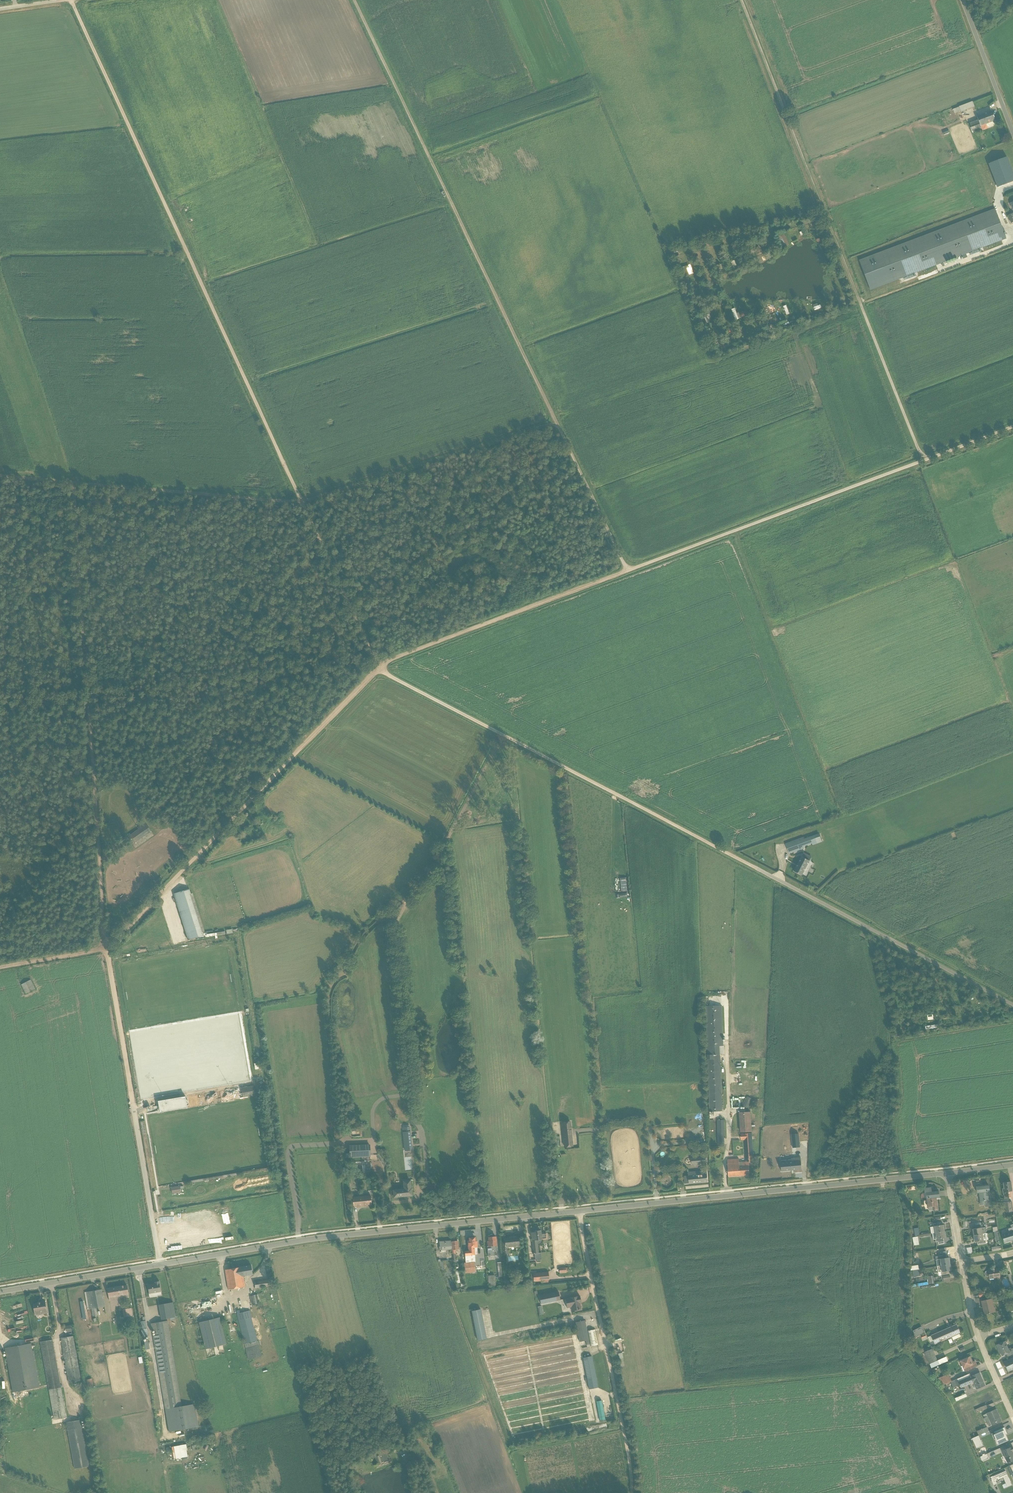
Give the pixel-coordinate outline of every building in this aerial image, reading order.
[(952,108),(953,113),(974,107),(972,102),(952,108)] [(995,121),(992,111),(977,117),(978,120),(970,123),(974,133),(982,129),(981,126),(986,124),(987,127),(989,127),(993,126),(994,124),(993,122),(995,121)] [(995,209),(859,260),(871,290),(962,256),(963,259),(967,257),(966,254),(972,252),(969,254),(970,255),(981,251),(980,249),(974,252),(973,252),(1006,239),(995,209)] [(778,238),(782,249),(786,247),(786,246),(789,245),(784,233),(783,234),(782,233),(779,234),(779,233),(777,234),(779,238),(778,238)] [(691,265),(679,269),(682,278),(694,274),(691,265)] [(737,314),(735,308),(731,310),(735,320),(739,319),(741,318),(739,313),(737,314)] [(151,832),(144,823),(137,827),(139,829),(127,836),(134,844),(151,832)] [(822,842),(819,834),(804,839),(803,837),(785,844),(789,854),(804,849),(803,847),(812,844),(813,846),(822,842)] [(804,853),(794,872),(802,876),(812,857),(804,853)] [(189,890),(173,894),(188,940),(195,938),(196,939),(217,935),(216,933),(204,935),(203,932),(201,933),(190,895),(191,894),(189,890)] [(31,980),(22,984),(25,992),(34,989),(31,980)] [(722,1111),(720,1055),(725,1055),(724,1046),(723,1046),(722,1006),(705,1007),(709,1112),(722,1111)] [(241,1088),(243,1098),(255,1096),(254,1086),(241,1088)] [(158,1101),(160,1112),(187,1108),(186,1104),(189,1103),(188,1101),(186,1101),(185,1097),(158,1101)] [(752,1099),(748,1097),(744,1106),(747,1108),(752,1099)] [(750,1112),(739,1112),(740,1133),(751,1132),(750,1112)] [(564,1147),(573,1146),(570,1122),(561,1122),(564,1147)] [(402,1127),(404,1151),(412,1151),(410,1127),(402,1127)] [(729,1176),(749,1175),(749,1166),(749,1162),(754,1162),(752,1133),(744,1134),(744,1133),(740,1134),(741,1140),(744,1140),(746,1162),(739,1162),(739,1159),(735,1159),(727,1160),(729,1176)] [(784,1143),(784,1150),(796,1148),(800,1148),(799,1141),(795,1142),(795,1138),(790,1138),(790,1142),(784,1143)] [(371,1157),(370,1144),(349,1145),(349,1153),(345,1153),(345,1158),(371,1157)] [(691,1158),(692,1165),(706,1163),(707,1163),(707,1157),(691,1158)] [(781,1171),(801,1169),(800,1157),(780,1159),(781,1171)] [(689,1184),(708,1182),(707,1170),(688,1172),(688,1176),(684,1176),(685,1184),(689,1183),(689,1184)] [(391,1197),(411,1195),(410,1181),(403,1181),(404,1189),(393,1190),(390,1190),(391,1197)] [(1004,1200),(1001,1200),(1001,1203),(1004,1203),(1005,1212),(1012,1211),(1012,1210),(1012,1202),(1010,1202),(1008,1192),(1012,1192),(1011,1182),(1003,1183),(1004,1188),(1002,1188),(1003,1194),(1004,1200)] [(181,1192),(179,1185),(171,1187),(172,1194),(181,1192)] [(985,1207),(992,1207),(991,1200),(989,1200),(988,1192),(990,1192),(989,1185),(976,1187),(977,1193),(979,1193),(980,1205),(985,1204),(985,1207)] [(938,1210),(936,1198),(939,1197),(939,1191),(932,1192),(931,1188),(924,1188),(925,1193),(926,1193),(927,1207),(932,1207),(933,1210),(938,1210)] [(353,1207),(371,1205),(370,1195),(352,1197),(353,1207)] [(995,1217),(995,1215),(983,1216),(984,1223),(987,1223),(986,1218),(995,1217)] [(931,1233),(932,1233),(945,1231),(943,1225),(941,1225),(941,1222),(933,1224),(933,1227),(930,1227),(931,1233)] [(1012,1240),(1012,1224),(1010,1225),(1011,1228),(1008,1229),(1009,1232),(1002,1234),(1005,1243),(1012,1240)] [(973,1229),(974,1236),(986,1233),(985,1227),(983,1227),(982,1225),(974,1226),(975,1229),(973,1229)] [(531,1231),(533,1254),(534,1253),(535,1260),(536,1260),(537,1262),(540,1262),(540,1259),(541,1259),(540,1253),(538,1253),(537,1244),(538,1244),(539,1243),(540,1242),(541,1240),(541,1239),(546,1239),(546,1233),(541,1233),(540,1231),(531,1231)] [(943,1238),(946,1238),(945,1231),(932,1233),(933,1240),(935,1239),(936,1242),(944,1241),(943,1238)] [(985,1240),(988,1240),(987,1233),(986,1233),(974,1236),(975,1242),(977,1242),(977,1244),(985,1243),(985,1240)] [(468,1255),(477,1254),(476,1247),(477,1247),(476,1241),(475,1241),(474,1237),(469,1238),(469,1240),(467,1240),(468,1255)] [(488,1256),(497,1255),(495,1237),(488,1237),(489,1241),(487,1241),(487,1246),(488,1256)] [(513,1248),(519,1247),(518,1237),(514,1237),(511,1237),(509,1237),(509,1238),(504,1238),(505,1241),(500,1241),(502,1254),(508,1253),(508,1249),(507,1250),(507,1247),(513,1246),(513,1248)] [(439,1247),(439,1250),(441,1250),(441,1252),(445,1252),(445,1250),(451,1250),(451,1241),(439,1242),(440,1247),(439,1247)] [(936,1260),(937,1266),(950,1264),(949,1258),(947,1258),(946,1255),(938,1257),(938,1259),(936,1260)] [(453,1269),(452,1260),(442,1261),(444,1271),(453,1269)] [(464,1263),(465,1273),(475,1272),(474,1261),(464,1263)] [(949,1271),(951,1270),(950,1264),(937,1266),(938,1275),(949,1274),(949,1271)] [(253,1275),(251,1265),(225,1270),(228,1289),(245,1287),(243,1276),(253,1275)] [(997,1279),(1000,1279),(999,1268),(988,1270),(988,1271),(986,1271),(985,1272),(985,1273),(985,1275),(986,1276),(987,1277),(989,1276),(989,1279),(996,1278),(997,1279)] [(533,1273),(533,1281),(540,1281),(541,1284),(548,1283),(548,1280),(549,1280),(548,1272),(533,1273)] [(929,1285),(934,1284),(933,1276),(927,1277),(928,1277),(925,1278),(926,1285),(929,1285)] [(271,1279),(254,1282),(255,1288),(266,1286),(267,1290),(272,1289),(272,1286),(274,1285),(273,1279),(271,1279)] [(150,1296),(161,1294),(159,1281),(154,1282),(155,1283),(147,1285),(150,1296)] [(110,1301),(129,1298),(127,1285),(107,1288),(110,1301)] [(102,1289),(85,1292),(88,1310),(91,1309),(93,1316),(97,1315),(96,1308),(104,1307),(102,1289)] [(538,1296),(540,1304),(560,1300),(558,1292),(538,1296)] [(258,1294),(250,1296),(252,1304),(259,1303),(259,1304),(260,1304),(260,1301),(259,1298),(258,1294)] [(581,1303),(579,1296),(565,1299),(566,1308),(570,1308),(571,1312),(580,1309),(580,1308),(581,1307),(581,1305),(579,1305),(579,1303),(581,1303)] [(984,1315),(995,1312),(992,1298),(981,1301),(984,1315)] [(43,1314),(47,1313),(45,1300),(40,1301),(41,1302),(33,1304),(34,1312),(43,1310),(43,1314)] [(161,1319),(175,1317),(173,1302),(158,1305),(161,1319)] [(122,1309),(123,1317),(133,1315),(131,1308),(122,1309)] [(477,1340),(486,1338),(480,1309),(471,1311),(477,1340)] [(237,1314),(248,1359),(261,1356),(258,1345),(260,1344),(259,1340),(257,1341),(249,1311),(240,1313),(239,1310),(236,1310),(237,1314)] [(226,1344),(219,1317),(199,1322),(205,1349),(226,1344)] [(575,1322),(579,1342),(585,1341),(586,1345),(589,1344),(585,1320),(575,1322)] [(153,1335),(169,1431),(199,1426),(195,1404),(181,1406),(167,1321),(151,1323),(152,1330),(154,1330),(155,1335),(153,1335)] [(953,1340),(961,1337),(957,1324),(931,1335),(931,1336),(928,1337),(932,1346),(952,1337),(953,1340)] [(916,1337),(924,1333),(921,1327),(918,1328),(917,1325),(913,1327),(915,1330),(913,1331),(916,1337)] [(590,1346),(598,1345),(594,1329),(587,1331),(590,1346)] [(73,1336),(61,1338),(69,1383),(70,1388),(75,1387),(74,1382),(81,1380),(73,1336)] [(52,1340),(40,1342),(54,1419),(66,1417),(52,1340)] [(1012,1355),(1012,1349),(1011,1349),(1011,1348),(1008,1349),(1007,1345),(1006,1342),(1008,1341),(1008,1340),(996,1345),(1000,1353),(1001,1353),(1002,1356),(1006,1354),(1008,1357),(1012,1355)] [(5,1348),(13,1392),(39,1387),(39,1386),(40,1385),(34,1351),(33,1351),(31,1343),(5,1348)] [(932,1349),(924,1353),(929,1364),(931,1368),(948,1361),(946,1357),(937,1360),(932,1349)] [(583,1361),(589,1389),(597,1387),(591,1356),(581,1358),(582,1362),(583,1361)] [(964,1372),(977,1366),(975,1361),(972,1363),(969,1356),(959,1360),(964,1372)] [(1012,1369),(1012,1358),(1004,1362),(1008,1371),(1012,1369)] [(976,1389),(984,1386),(982,1379),(983,1379),(980,1372),(971,1376),(970,1374),(951,1381),(950,1382),(953,1388),(958,1386),(960,1385),(961,1388),(973,1383),(976,1389)] [(950,1382),(951,1381),(948,1374),(939,1378),(945,1384),(950,1382)] [(596,1401),(599,1421),(605,1420),(601,1400),(596,1401)] [(977,1413),(988,1408),(986,1405),(975,1410),(977,1413)] [(989,1427),(1001,1421),(1000,1417),(999,1417),(995,1410),(986,1413),(987,1416),(984,1418),(986,1423),(987,1422),(989,1427)] [(68,1425),(76,1469),(88,1467),(80,1423),(68,1425)] [(977,1431),(978,1435),(989,1431),(987,1427),(982,1429),(981,1429),(977,1431)] [(997,1445),(1007,1441),(1004,1435),(1007,1434),(1004,1427),(995,1432),(995,1434),(994,1434),(995,1438),(994,1439),(997,1445)] [(976,1448),(982,1445),(978,1435),(971,1438),(976,1448)] [(188,1444),(171,1446),(173,1459),(190,1457),(188,1444)] [(1007,1463),(1012,1461),(1012,1453),(1012,1452),(1012,1447),(1012,1446),(1002,1451),(1007,1463)] [(379,1464),(379,1465),(382,1464),(381,1462),(382,1462),(383,1462),(388,1460),(388,1459),(389,1459),(385,1449),(376,1453),(377,1456),(375,1456),(378,1464),(379,1464)] [(1007,1487),(1011,1485),(1005,1471),(990,1477),(993,1485),(997,1484),(995,1481),(1003,1477),(1007,1487)]
